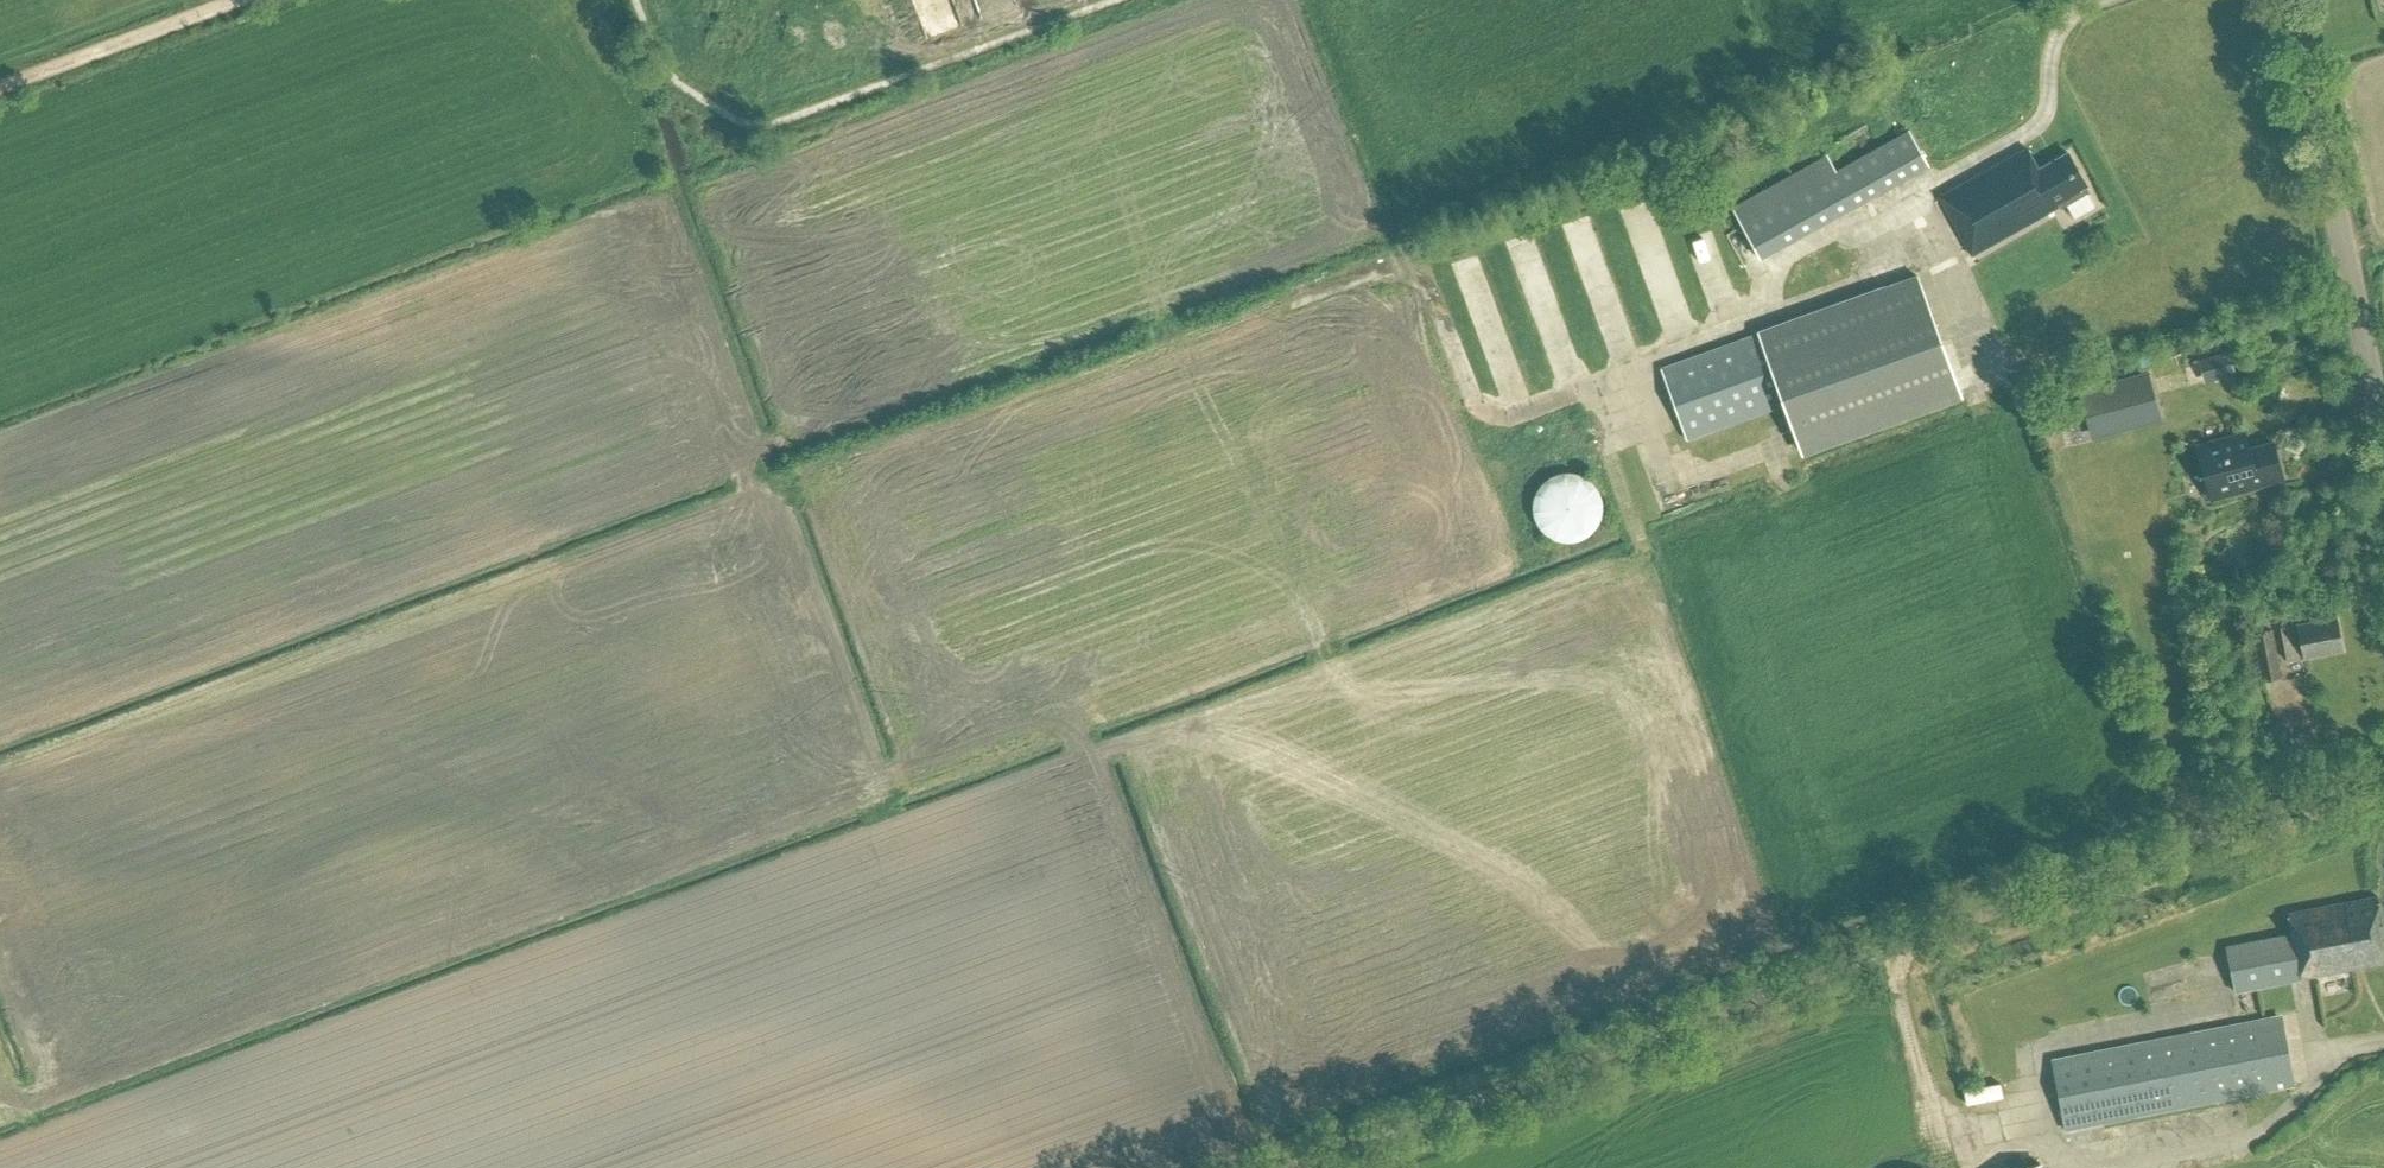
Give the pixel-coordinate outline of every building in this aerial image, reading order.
[(1827,154),(1788,176),(1731,208),(1759,258),(1929,163),(1910,130),(1837,171),(1827,154)] [(2088,192),(2085,186),(2086,185),(2067,152),(2039,168),(2027,148),(1939,197),(1971,255),(2064,203),(2065,204),(2088,192)] [(1961,396),(1943,346),(1918,276),(1663,368),(1688,437),(1783,403),(1801,454),(1961,396)] [(2148,375),(2084,392),(2093,430),(2158,412),(2148,375)] [(2241,430),(2192,443),(2209,500),(2283,480),(2273,442),(2247,449),(2241,430)] [(1568,471),(1557,473),(1548,479),(1540,486),(1536,496),(1535,507),(1537,517),(1542,527),(1550,534),(1559,539),(1570,540),(1580,538),(1590,533),(1597,525),(1602,515),(1603,505),(1601,494),(1596,485),(1588,477),(1579,473),(1568,471)] [(2342,649),(2335,617),(2280,627),(2287,660),(2342,649)] [(2125,652),(2137,649),(2131,627),(2119,631),(2125,652)] [(2251,633),(2260,682),(2281,678),(2272,629),(2251,633)] [(2376,893),(2286,911),(2290,931),(2225,945),(2234,991),(2299,977),(2383,960),(2383,934),(2376,893)] [(2067,1127),(2291,1084),(2278,1014),(2053,1058),(2067,1127)] [(2087,1133),(2090,1147),(2107,1143),(2104,1129),(2087,1133)] [(2044,1142),(2046,1154),(2066,1151),(2064,1139),(2044,1142)]
